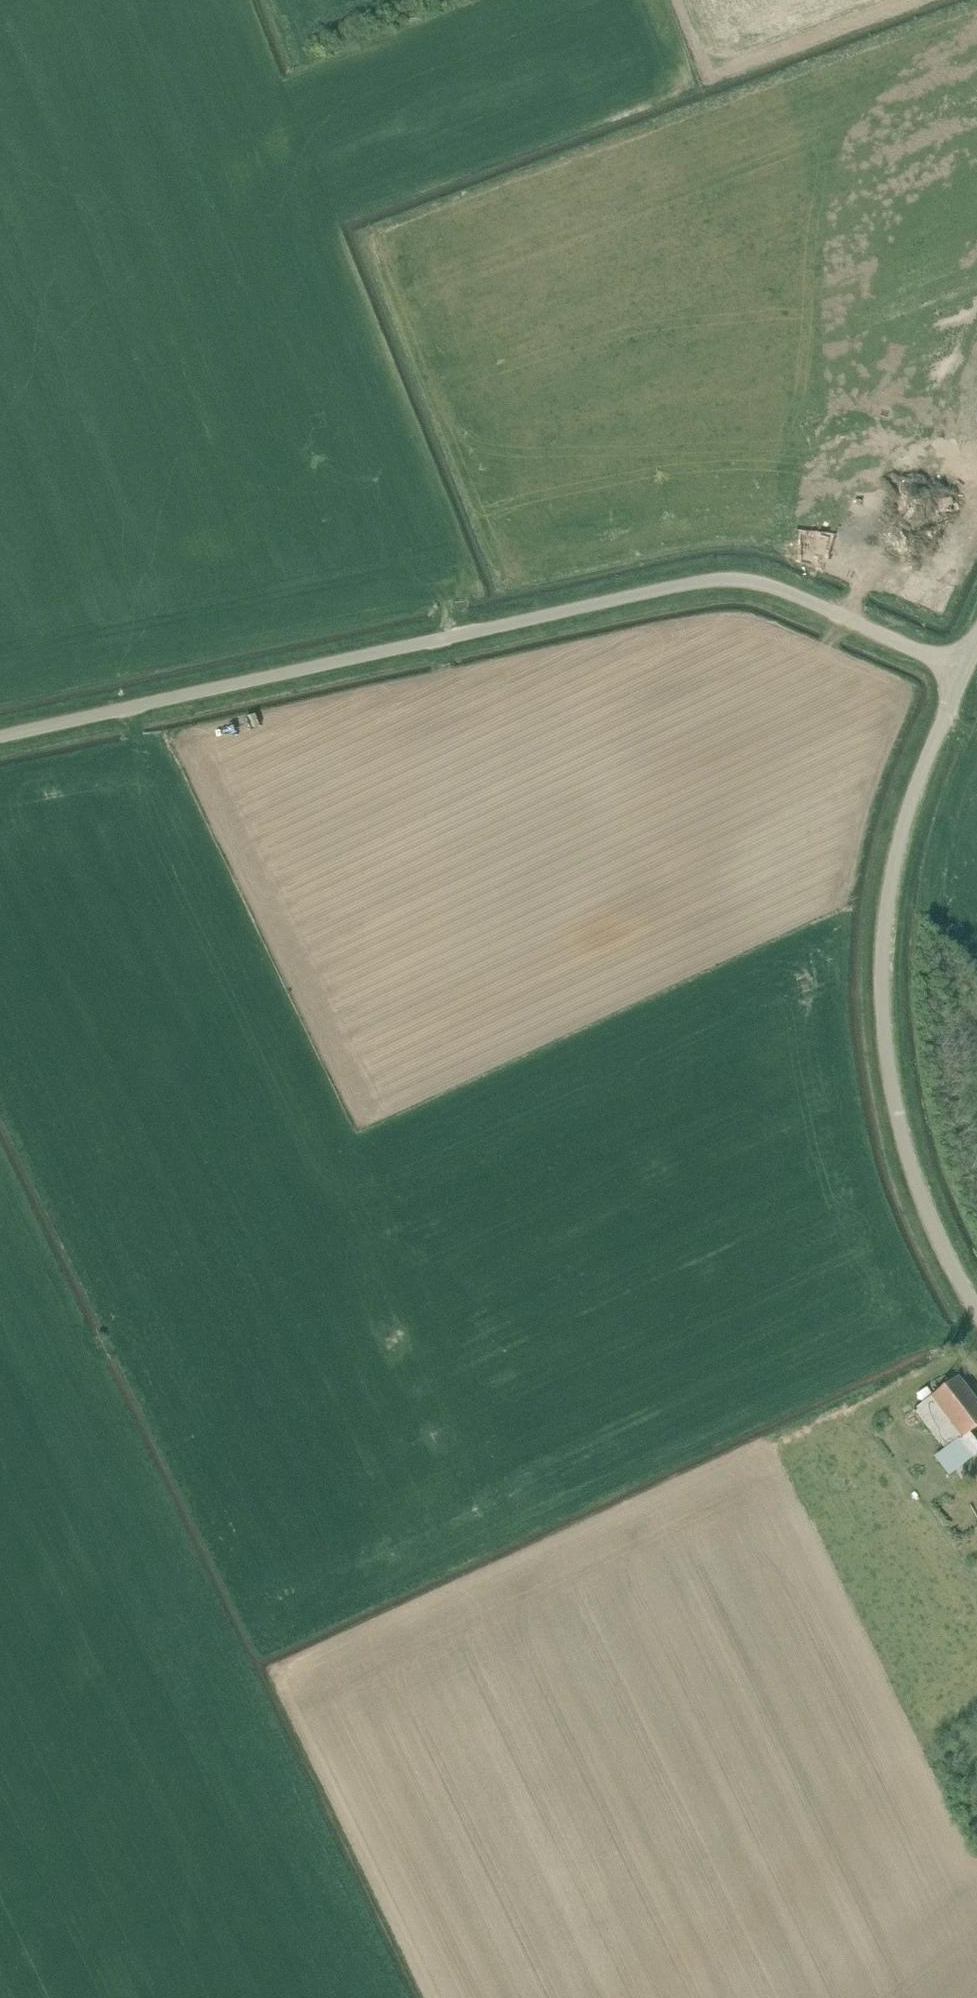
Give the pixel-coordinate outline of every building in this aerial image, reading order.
[(913,1411),(915,1413),(918,1411),(944,1445),(958,1463),(976,1449),(965,1434),(976,1425),(976,1399),(958,1374),(915,1407),(916,1409),(913,1411)] [(962,1483),(972,1476),(962,1463),(953,1470),(962,1483)]
